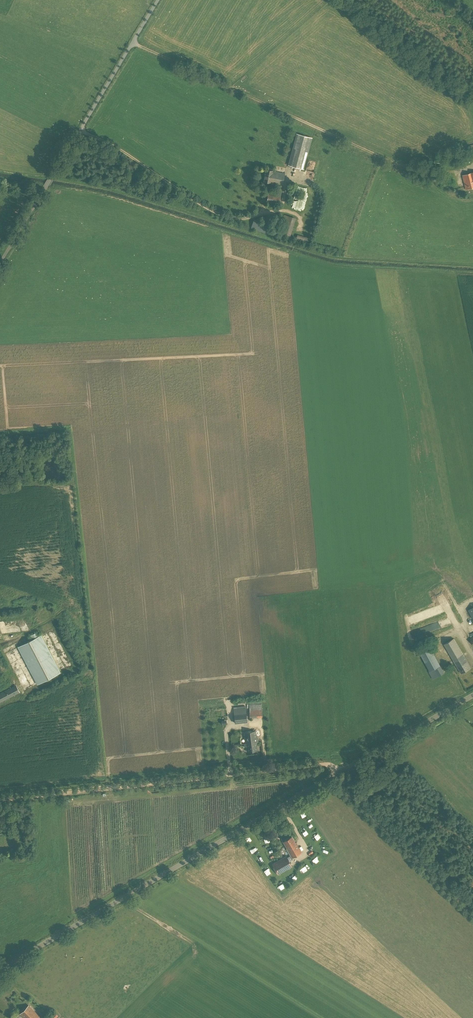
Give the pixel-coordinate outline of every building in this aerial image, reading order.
[(312,138),(297,133),(288,165),(303,169),(312,138)] [(270,182),(282,185),(285,174),(273,171),(266,169),(264,182),(270,183),(270,182)] [(462,176),(466,190),(472,187),(472,173),(462,176)] [(270,192),(268,192),(266,203),(279,206),(281,191),(271,189),(270,192)] [(272,232),(277,233),(281,220),(273,218),(271,225),(273,226),(272,232)] [(285,220),(280,234),(290,237),(294,223),(285,220)] [(262,221),(259,230),(267,233),(270,224),(262,221)] [(19,647),(38,684),(61,673),(41,635),(19,647)] [(471,667),(454,638),(444,644),(461,673),(471,667)] [(445,672),(431,648),(421,654),(430,671),(429,672),(433,679),(445,672)] [(16,685),(0,693),(0,703),(20,693),(16,685)] [(249,704),(250,718),(262,717),(262,704),(249,704)] [(247,722),(245,707),(234,709),(235,723),(247,722)] [(245,743),(246,743),(247,751),(257,750),(257,742),(256,730),(244,732),(245,743)] [(292,837),(283,842),(287,848),(286,849),(290,856),(292,858),(302,852),(296,842),(295,843),(295,842),(292,837)] [(288,860),(287,858),(286,856),(272,864),(278,875),(292,866),(288,860)] [(28,1005),(20,1014),(24,1017),(41,1017),(28,1005)]
